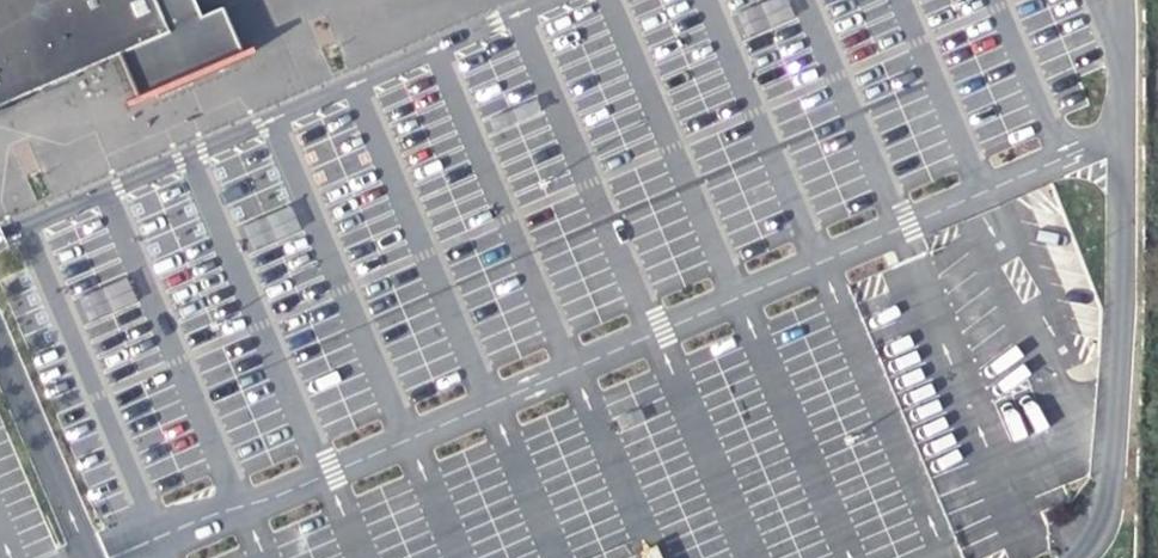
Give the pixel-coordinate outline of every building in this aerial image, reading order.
[(21,89),(37,82),(40,73),(8,0),(0,0),(0,98),(21,89)] [(21,89),(35,122),(134,79),(120,47),(104,53),(96,51),(74,0),(8,0),(40,73),(37,82),(21,89)] [(96,51),(104,53),(120,47),(169,26),(158,0),(74,0),(96,51)]
